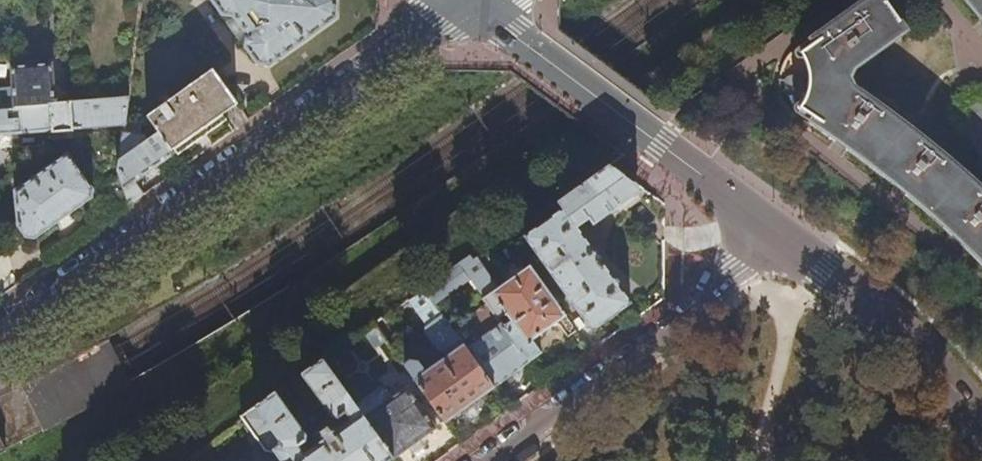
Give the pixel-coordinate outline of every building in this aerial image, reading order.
[(222,15),(234,17),(247,36),(245,48),(257,65),(269,67),(276,63),(337,18),(336,0),(212,0),(222,15)] [(959,169),(914,133),(856,91),(852,83),(855,72),(905,34),(880,0),(865,0),(835,22),(792,53),(785,62),(780,74),(780,87),(784,101),(792,112),(801,120),(833,142),(835,142),(843,147),(845,151),(893,186),(896,186),(903,191),(903,195),(951,237),(954,237),(959,242),(959,245),(981,269),(981,191),(959,169)] [(979,23),(981,22),(981,23),(981,0),(961,0),(979,23)] [(54,104),(51,65),(9,68),(11,89),(0,90),(0,109),(54,104)] [(238,106),(213,71),(138,124),(154,126),(159,133),(172,152),(209,126),(238,106)] [(977,89),(967,91),(958,97),(952,107),(952,118),(955,127),(981,160),(981,90),(977,89)] [(125,126),(129,97),(54,104),(0,109),(0,135),(18,133),(52,131),(53,140),(74,139),(74,130),(125,126)] [(175,155),(172,152),(159,133),(149,140),(146,135),(125,134),(119,171),(121,177),(130,205),(144,196),(135,183),(154,169),(175,155)] [(92,199),(93,190),(68,153),(14,192),(17,227),(25,238),(35,239),(70,215),(92,199)] [(557,201),(563,210),(576,228),(589,219),(593,225),(635,195),(637,192),(637,189),(635,185),(622,175),(609,165),(557,201)] [(119,214),(130,205),(121,177),(104,185),(119,214)] [(563,210),(525,237),(592,332),(599,326),(630,304),(576,228),(563,210)] [(470,256),(458,264),(469,281),(497,319),(505,314),(511,323),(503,328),(528,363),(540,353),(532,343),(546,332),(559,323),(565,332),(568,331),(570,335),(576,331),(542,283),(535,272),(530,266),(526,269),(524,265),(519,269),(514,263),(507,268),(514,278),(498,288),(477,258),(473,260),(470,256)] [(435,305),(469,281),(458,264),(424,289),(435,305)] [(541,268),(535,272),(542,283),(548,278),(541,268)] [(410,364),(406,367),(445,423),(471,404),(494,388),(467,350),(440,312),(428,321),(432,326),(428,329),(428,334),(439,350),(445,351),(449,357),(424,375),(416,365),(410,364)] [(384,317),(375,323),(386,338),(390,343),(398,338),(384,317)] [(375,323),(366,330),(376,345),(386,338),(375,323)] [(501,325),(467,350),(494,388),(511,375),(528,363),(503,328),(501,325)] [(329,356),(323,360),(328,367),(334,363),(329,356)] [(256,407),(294,460),(392,460),(393,460),(355,406),(328,367),(323,360),(302,375),(333,419),(338,419),(346,414),(351,422),(304,456),(299,448),(306,443),(307,436),(277,393),(256,407)] [(9,392),(3,377),(0,379),(0,396),(9,392)] [(380,390),(355,406),(393,460),(416,444),(437,429),(408,388),(393,398),(388,390),(380,390)] [(256,407),(241,418),(266,453),(272,454),(275,452),(281,460),(294,460),(256,407)]
